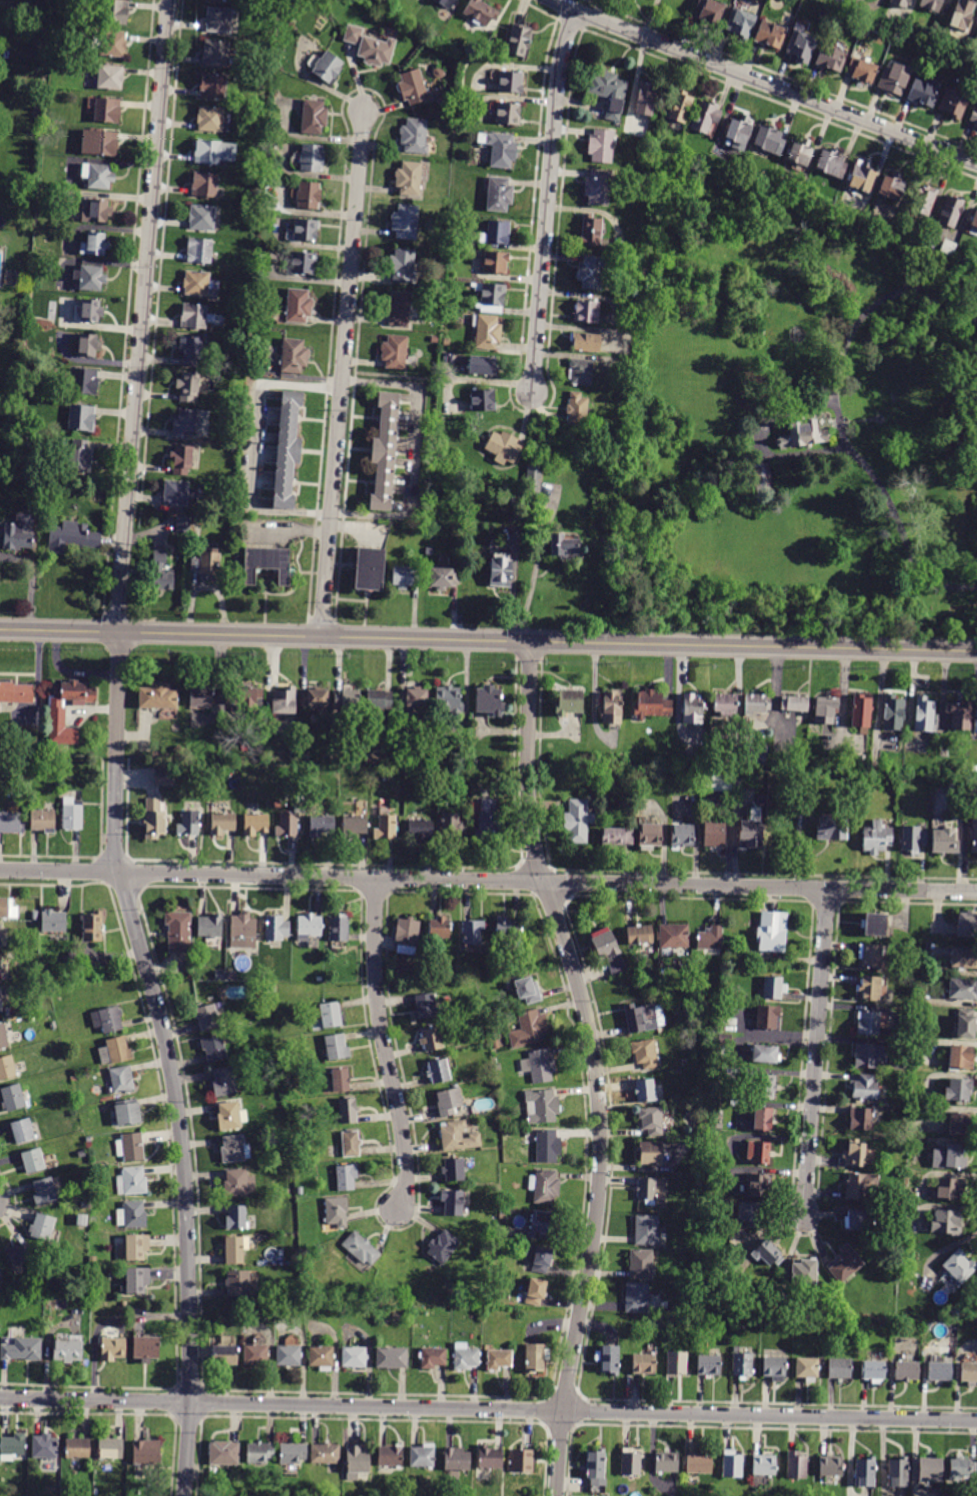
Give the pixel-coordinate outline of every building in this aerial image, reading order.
[(102,23),(104,0),(116,0),(129,1),(127,25),(102,23)] [(451,10),(434,0),(456,0),(451,10)] [(462,13),(470,0),(480,0),(500,12),(495,20),(492,18),(486,28),(462,13)] [(694,10),(698,0),(710,0),(725,6),(717,26),(698,18),(700,12),(694,10)] [(890,3),(891,0),(909,0),(906,9),(891,3),(890,3)] [(919,6),(921,0),(943,0),(942,4),(938,13),(919,6)] [(949,26),(959,0),(971,0),(976,2),(964,32),(950,26),(949,26)] [(725,29),(733,7),(756,16),(747,42),(736,38),(738,34),(725,29)] [(232,10),(230,33),(206,31),(208,8),(232,10)] [(754,41),(762,20),(784,28),(776,50),(754,41)] [(785,51),(796,22),(804,25),(801,33),(817,39),(807,65),(794,61),(796,56),(785,51)] [(524,27),(533,29),(528,49),(526,49),(524,57),(506,53),(513,24),(524,27)] [(360,41),(358,45),(344,41),(348,25),(363,29),(360,41)] [(358,55),(363,36),(387,43),(388,38),(389,38),(391,28),(398,30),(395,40),(397,40),(390,65),(382,63),(381,67),(371,64),(371,66),(364,64),(365,59),(357,57),(358,55)] [(126,41),(127,41),(126,50),(125,50),(124,58),(100,56),(101,49),(92,48),(93,36),(101,37),(102,32),(127,34),(126,41)] [(205,40),(230,42),(228,67),(203,65),(205,40)] [(822,44),(844,52),(842,57),(846,59),(840,73),(815,64),(822,44)] [(326,51),(327,51),(344,63),(340,68),(342,70),(335,79),(337,80),(332,87),(312,72),(315,67),(314,66),(320,58),(321,59),(326,51)] [(847,69),(852,57),(877,66),(871,84),(864,82),(863,84),(855,81),(856,79),(850,76),(852,71),(847,69)] [(876,87),(884,67),(890,70),(893,62),(912,69),(901,97),(876,87)] [(122,91),(97,89),(99,64),(124,66),(122,91)] [(410,106),(408,100),(404,101),(401,93),(399,94),(395,83),(402,81),(400,74),(420,68),(427,92),(430,90),(433,99),(410,106)] [(442,78),(436,78),(434,75),(434,71),(436,69),(440,69),(442,70),(445,73),(444,76),(442,78)] [(499,83),(500,70),(523,72),(522,94),(498,92),(499,83)] [(586,93),(591,73),(598,74),(599,70),(617,74),(616,79),(628,82),(619,121),(605,118),(608,105),(609,105),(611,99),(586,93)] [(202,74),(227,76),(225,99),(200,97),(202,74)] [(906,99),(914,79),(937,87),(935,92),(938,94),(933,109),(906,99)] [(640,81),(650,83),(650,84),(655,86),(655,88),(657,88),(651,117),(634,113),(640,81)] [(938,109),(946,87),(970,96),(960,121),(949,116),(950,114),(938,109)] [(694,97),(684,124),(666,117),(676,89),(687,93),(687,95),(694,97)] [(119,124),(94,122),(96,97),(121,100),(119,124)] [(321,135),(301,133),(304,99),(325,101),(324,108),(328,109),(326,127),(322,127),(321,135)] [(976,99),(976,127),(973,126),(975,122),(969,120),(976,99)] [(722,112),(717,124),(711,122),(706,134),(689,127),(699,100),(711,105),(712,102),(718,105),(716,110),(722,112)] [(496,115),(497,102),(521,104),(519,125),(495,123),(496,115)] [(200,106),(224,108),(222,133),(198,130),(200,106)] [(725,136),(731,118),(739,121),(741,114),(750,117),(748,123),(753,125),(744,151),(731,146),(733,142),(724,138),(725,136)] [(401,145),(403,126),(406,126),(407,118),(427,120),(425,143),(437,144),(437,153),(428,153),(428,154),(405,152),(405,145),(401,145)] [(762,149),(751,145),(759,125),(764,127),(765,125),(775,129),(774,130),(782,133),(780,139),(785,141),(779,156),(762,149)] [(594,129),(614,131),(612,163),(591,162),(592,154),(588,154),(589,135),(594,135),(594,129)] [(116,157),(91,155),(93,130),(118,132),(116,157)] [(517,143),(515,161),(511,161),(510,168),(490,167),(492,145),(485,144),(486,133),(513,135),(512,142),(517,143)] [(787,159),(786,159),(793,141),(799,144),(801,138),(814,142),(812,148),(814,149),(807,167),(787,159)] [(197,140),(221,142),(221,143),(236,144),(235,162),(220,160),(219,165),(195,163),(197,140)] [(302,145),(302,144),(324,146),(323,152),(325,152),(323,166),(321,165),(321,172),(300,170),(301,163),(300,163),(300,154),(301,154),(302,145)] [(848,164),(842,179),(815,169),(822,148),(830,151),(831,148),(839,151),(839,153),(845,156),(842,162),(848,164)] [(868,194),(847,186),(856,163),(857,164),(859,159),(871,164),(870,169),(876,171),(868,194)] [(396,188),(396,177),(395,177),(396,172),(397,172),(397,169),(402,169),(403,161),(422,163),(420,196),(400,195),(401,189),(396,188)] [(112,166),(111,173),(116,173),(115,183),(110,182),(109,190),(87,188),(90,163),(112,165),(112,166)] [(590,170),(611,172),(608,206),(588,204),(588,196),(584,196),(586,177),(590,178),(590,170)] [(217,198),(192,196),(194,172),(219,174),(217,198)] [(877,194),(884,175),(891,177),(893,172),(902,176),(901,180),(906,182),(899,202),(877,194)] [(509,185),(513,186),(512,205),(507,204),(507,212),(486,210),(489,177),(509,178),(509,185)] [(299,183),(299,181),(321,183),(321,189),(320,203),(319,203),(318,209),(297,207),(297,201),(296,200),(297,191),(298,191),(299,183)] [(910,210),(915,196),(914,195),(918,185),(921,186),(922,184),(938,190),(928,216),(910,210)] [(937,223),(947,195),(955,198),(955,196),(965,200),(963,206),(964,206),(960,215),(958,214),(953,229),(937,223)] [(89,213),(90,199),(109,201),(108,207),(113,208),(112,217),(108,216),(108,223),(81,221),(82,213),(89,213)] [(216,207),(214,231),(190,229),(192,205),(216,207)] [(392,230),(394,212),(398,212),(399,205),(419,207),(416,240),(396,238),(396,231),(392,230)] [(976,209),(976,234),(968,231),(976,209)] [(601,247),(581,245),(583,214),(593,214),(593,219),(603,219),(601,247)] [(295,220),(295,219),(318,221),(316,242),(293,239),(295,220)] [(509,244),(509,245),(479,243),(480,233),(487,234),(488,221),(510,222),(509,244)] [(81,243),(87,243),(88,232),(105,234),(104,241),(110,242),(109,250),(106,249),(105,256),(79,253),(81,243)] [(189,239),(213,240),(211,263),(187,262),(189,239)] [(957,244),(952,256),(940,251),(945,239),(957,244)] [(415,255),(413,274),(416,275),(415,283),(392,281),(393,275),(389,274),(390,255),(394,256),(395,249),(415,250),(415,255)] [(484,259),(485,251),(508,254),(506,274),(483,272),(484,259)] [(292,253),(293,252),(316,254),(314,275),(291,273),(292,253)] [(579,262),(583,263),(583,256),(613,259),(612,269),(603,268),(601,290),(581,289),(581,281),(578,281),(579,262)] [(93,291),(80,290),(80,289),(75,289),(76,281),(79,281),(80,280),(73,280),(73,271),(81,271),(81,266),(103,267),(103,275),(107,275),(106,284),(101,284),(101,291),(93,291)] [(23,286),(14,286),(15,271),(25,272),(23,286)] [(185,287),(184,287),(186,271),(210,273),(209,280),(220,281),(219,290),(209,289),(208,297),(185,295),(185,287)] [(504,306),(480,304),(482,283),(506,286),(504,306)] [(306,322),(306,324),(286,322),(289,289),(309,290),(309,298),(313,298),(312,317),(307,317),(306,322)] [(410,309),(409,327),(388,325),(389,318),(385,318),(386,299),(391,300),(391,291),(411,293),(410,309)] [(82,300),(101,301),(100,307),(104,308),(104,316),(99,316),(99,322),(80,321),(82,300)] [(598,323),(573,321),(574,314),(576,314),(577,300),(600,302),(598,323)] [(183,304),(208,306),(207,314),(216,315),(215,323),(207,322),(206,330),(181,327),(183,304)] [(495,350),(475,348),(478,315),(498,316),(497,324),(501,325),(500,344),(496,343),(495,350)] [(599,352),(573,350),(574,332),(601,334),(599,352)] [(98,336),(97,342),(102,342),(101,351),(96,350),(95,357),(78,356),(79,335),(98,336)] [(381,361),(383,342),(387,342),(388,335),(408,337),(405,370),(385,368),(385,362),(381,361)] [(183,353),(179,352),(180,336),(203,338),(201,360),(197,360),(197,366),(182,365),(183,353)] [(281,364),(283,338),(305,340),(304,348),(309,348),(307,367),(302,366),(302,373),(281,372),(281,364)] [(471,356),(497,358),(496,376),(469,374),(471,356)] [(591,385),(571,383),(572,369),(570,369),(570,359),(593,361),(591,385)] [(96,395),(71,393),(73,368),(98,370),(96,395)] [(199,396),(195,396),(194,403),(180,402),(180,388),(176,388),(177,379),(181,379),(182,373),(200,374),(199,396)] [(284,388),(274,507),(292,508),(303,390),(284,388)] [(471,391),(495,390),(496,411),(472,412),(471,391)] [(385,391),(376,511),(395,512),(404,392),(385,391)] [(586,426),(567,424),(568,414),(566,414),(567,404),(569,405),(570,392),(581,392),(581,397),(588,398),(586,426)] [(94,432),(68,429),(71,404),(96,407),(94,432)] [(197,410),(195,433),(187,432),(186,439),(172,438),(174,415),(179,415),(179,409),(197,410)] [(780,448),(778,436),(789,434),(788,422),(817,418),(819,431),(827,430),(828,442),(780,448)] [(516,443),(522,446),(513,464),(506,460),(503,465),(494,460),(497,455),(485,449),(494,431),(500,435),(502,431),(518,440),(516,443)] [(93,448),(91,472),(68,471),(70,446),(73,446),(74,440),(89,441),(88,448),(93,448)] [(194,446),(192,468),(188,468),(187,475),(173,474),(174,461),(170,460),(170,451),(175,452),(175,445),(194,446)] [(540,494),(525,493),(528,465),(543,467),(540,494)] [(770,473),(773,492),(756,494),(754,475),(770,473)] [(165,481),(189,483),(187,507),(163,505),(165,481)] [(524,505),(509,504),(511,494),(525,495),(524,505)] [(193,524),(194,510),(203,511),(202,525),(193,524)] [(4,534),(0,534),(0,524),(1,524),(1,527),(4,527),(5,523),(16,524),(17,513),(35,515),(32,549),(21,548),(21,550),(3,549),(4,534)] [(177,516),(191,517),(190,533),(177,532),(177,516)] [(100,546),(100,549),(69,547),(68,554),(48,552),(50,526),(63,527),(63,520),(78,522),(78,524),(88,524),(87,532),(101,533),(100,546)] [(582,559),(561,559),(561,556),(551,556),(551,533),(563,533),(563,539),(579,539),(579,550),(582,550),(582,559)] [(246,547),(246,586),(259,586),(259,570),(280,569),(280,584),(296,584),(296,546),(246,547)] [(361,548),(358,593),(384,594),(387,549),(361,548)] [(166,551),(166,564),(164,564),(164,570),(173,570),(173,589),(152,588),(153,551),(166,551)] [(200,552),(220,554),(219,576),(217,575),(217,581),(200,580),(200,575),(199,575),(199,572),(191,571),(191,558),(200,559),(200,552)] [(510,588),(489,586),(492,557),(513,559),(510,588)] [(393,585),(393,567),(420,568),(419,586),(393,585)] [(452,585),(452,587),(446,587),(446,592),(436,591),(436,587),(430,586),(431,568),(459,569),(458,585),(452,585)] [(19,703),(0,702),(0,682),(13,682),(13,685),(33,685),(33,703),(19,703)] [(65,728),(65,729),(49,728),(49,707),(48,707),(48,696),(55,696),(55,684),(61,684),(61,683),(69,683),(69,682),(79,682),(79,684),(86,684),(86,688),(97,689),(97,703),(85,703),(85,705),(78,704),(78,700),(63,700),(63,707),(65,707),(65,728)] [(139,708),(139,688),(151,688),(151,683),(170,683),(170,688),(178,688),(178,708),(139,708)] [(190,706),(190,685),(206,685),(206,689),(212,689),(212,706),(190,706)] [(476,712),(476,689),(483,689),(483,685),(494,685),(493,689),(500,689),(500,703),(504,703),(504,713),(501,713),(501,717),(493,716),(493,713),(476,712)] [(240,686),(240,687),(256,688),(256,689),(263,689),(262,698),(256,698),(256,713),(244,713),(245,708),(240,707),(240,705),(226,705),(226,686),(240,686)] [(437,711),(437,688),(444,688),(444,686),(452,686),(452,688),(461,688),(461,702),(463,702),(463,712),(459,712),(459,715),(452,715),(452,711),(437,711)] [(272,691),(283,691),(283,687),(296,687),(295,714),(272,714),(272,691)] [(428,689),(427,707),(400,707),(400,692),(406,692),(406,689),(428,689)] [(672,716),(644,716),(644,720),(636,720),(636,716),(633,716),(634,706),(636,705),(637,692),(645,692),(645,689),(654,689),(654,693),(661,693),(661,700),(672,700),(672,716)] [(307,692),(307,690),(328,690),(328,706),(300,706),(300,692),(307,692)] [(392,691),(390,710),(366,709),(368,690),(392,691)] [(565,713),(565,717),(557,717),(557,713),(555,713),(555,703),(558,703),(558,690),(583,691),(582,713),(565,713)] [(359,691),(359,709),(335,709),(335,691),(359,691)] [(603,693),(618,693),(618,696),(622,696),(621,723),(620,723),(620,729),(609,729),(609,723),(602,723),(603,719),(600,719),(600,711),(603,711),(603,693)] [(701,724),(682,724),(683,693),(694,693),(694,697),(702,698),(701,724)] [(902,730),(882,729),(884,693),(896,694),(895,699),(904,700),(904,712),(905,712),(905,720),(902,720),(902,730)] [(736,717),(719,717),(720,711),(714,711),(715,694),(736,694),(736,717)] [(745,713),(745,694),(766,695),(766,699),(770,699),(770,710),(766,710),(766,713),(745,713)] [(870,727),(851,726),(853,694),(863,695),(863,698),(872,699),(870,727)] [(782,696),(809,698),(808,711),(781,710),(782,696)] [(933,731),(913,730),(916,696),(928,696),(927,701),(935,702),(933,731)] [(838,713),(834,713),(834,724),(814,723),(816,697),(839,698),(838,713)] [(969,730),(951,729),(952,713),(946,713),(946,702),(957,703),(957,701),(962,701),(962,699),(971,700),(969,730)] [(61,740),(49,739),(49,731),(62,732),(61,740)] [(43,753),(34,752),(34,744),(43,744),(43,753)] [(310,760),(300,759),(300,751),(310,751),(310,760)] [(155,768),(175,768),(174,787),(154,786),(155,768)] [(704,791),(704,774),(733,775),(732,792),(704,791)] [(83,830),(64,830),(64,797),(75,797),(74,801),(83,801),(83,830)] [(158,839),(146,839),(147,798),(161,798),(161,811),(166,811),(165,835),(158,835),(158,839)] [(589,800),(589,813),(596,813),(596,825),(589,825),(589,844),(569,844),(569,832),(564,832),(564,813),(570,813),(570,799),(589,800)] [(497,800),(497,814),(499,814),(499,822),(502,822),(502,830),(504,830),(504,843),(475,842),(475,830),(480,830),(480,814),(483,814),(483,800),(497,800)] [(303,813),(295,813),(295,802),(303,802),(303,813)] [(31,830),(31,811),(46,811),(46,804),(56,804),(55,834),(45,834),(45,830),(31,830)] [(397,816),(397,839),(374,838),(374,829),(380,829),(380,808),(388,809),(388,815),(397,816)] [(177,835),(177,824),(182,824),(182,811),(200,811),(199,835),(177,835)] [(24,833),(0,832),(0,813),(20,813),(20,825),(24,825),(24,833)] [(223,831),(223,836),(211,835),(212,813),(236,814),(235,831),(223,831)] [(275,837),(276,826),(281,826),(281,813),(297,813),(297,837),(275,837)] [(467,834),(460,834),(460,841),(450,841),(450,838),(443,838),(443,814),(460,814),(460,820),(467,820),(467,834)] [(817,814),(847,815),(847,841),(817,840),(817,814)] [(269,815),(269,832),(256,832),(256,836),(244,836),(245,815),(269,815)] [(322,833),(322,838),(310,837),(310,816),(334,816),(334,833),(322,833)] [(354,834),(354,839),(343,838),(344,816),(367,817),(366,834),(354,834)] [(943,818),(943,828),(954,828),(954,840),(959,841),(958,853),(931,852),(932,818),(943,818)] [(426,837),(426,840),(417,840),(417,837),(409,837),(409,820),(433,820),(433,837),(426,837)] [(886,851),(878,851),(878,855),(870,855),(870,851),(863,851),(864,827),(873,827),(873,820),(883,820),(883,827),(893,828),(893,846),(886,846),(886,851)] [(762,848),(739,848),(740,821),(762,821),(762,848)] [(725,848),(704,848),(705,823),(725,823),(725,848)] [(664,825),(663,846),(639,845),(639,824),(664,825)] [(693,847),(671,847),(671,825),(693,825),(693,847)] [(921,846),(921,854),(910,854),(910,851),(902,851),(903,826),(923,826),(923,830),(928,830),(928,846),(921,846)] [(602,844),(602,829),(633,829),(633,845),(602,844)] [(18,919),(0,918),(0,899),(14,899),(14,906),(19,906),(18,919)] [(66,913),(66,933),(42,932),(43,913),(46,913),(46,910),(53,910),(53,913),(66,913)] [(102,941),(83,941),(83,914),(93,915),(94,911),(103,911),(102,941)] [(39,920),(31,920),(31,912),(39,912),(39,920)] [(757,935),(757,928),(760,928),(761,912),(787,913),(785,952),(759,951),(760,943),(756,943),(757,935)] [(866,926),(862,926),(863,920),(867,920),(867,912),(888,913),(886,937),(865,935),(866,926)] [(169,925),(165,925),(165,913),(191,913),(190,952),(169,952),(169,925)] [(322,917),(321,936),(308,936),(308,941),(297,941),(298,916),(306,916),(306,913),(313,913),(313,916),(322,917)] [(958,913),(976,915),(976,938),(957,936),(957,930),(958,913)] [(213,917),(213,915),(223,915),(222,937),(198,936),(199,917),(213,917)] [(243,938),(231,938),(231,916),(239,917),(239,915),(250,915),(249,919),(255,920),(255,949),(243,948),(243,938)] [(283,916),(283,922),(290,922),(289,938),(283,937),(283,941),(265,941),(266,916),(283,916)] [(348,941),(329,941),(330,917),(348,918),(348,941)] [(436,920),(436,917),(445,917),(445,920),(450,921),(450,938),(429,938),(430,920),(436,920)] [(520,938),(497,938),(497,917),(508,917),(508,921),(521,921),(520,938)] [(398,919),(420,922),(416,955),(398,953),(399,945),(395,944),(398,919)] [(464,922),(484,921),(484,930),(480,930),(480,945),(464,945),(464,922)] [(1,949),(0,949),(0,925),(2,925),(2,933),(9,934),(8,947),(2,947),(1,949)] [(660,938),(660,926),(688,925),(689,948),(661,948),(660,938)] [(627,929),(652,927),(653,943),(629,946),(627,929)] [(697,933),(706,933),(706,929),(712,929),(712,927),(722,927),(722,951),(697,951),(697,933)] [(591,939),(590,936),(611,928),(628,973),(615,978),(606,956),(599,959),(591,939)] [(859,944),(883,946),(882,960),(889,960),(888,969),(862,967),(862,959),(858,959),(859,944)] [(952,948),(976,950),(976,969),(950,967),(952,948)] [(31,972),(23,972),(23,963),(30,963),(31,972)] [(237,979),(227,979),(228,971),(237,971),(237,979)] [(269,979),(261,980),(261,973),(268,972),(269,979)] [(861,975),(881,977),(880,984),(887,985),(886,995),(879,995),(878,1001),(859,1000),(861,975)] [(781,977),(779,999),(764,998),(765,976),(781,977)] [(543,1001),(528,1005),(526,998),(520,1000),(515,982),(533,977),(534,984),(538,983),(543,1001)] [(950,979),(976,981),(976,991),(976,1000),(948,998),(949,980),(950,979)] [(656,992),(648,992),(648,983),(657,983),(656,992)] [(276,993),(267,993),(267,985),(276,985),(276,993)] [(257,999),(255,991),(264,990),(265,997),(257,999)] [(416,996),(434,994),(437,1017),(415,1020),(414,1010),(417,1010),(416,996)] [(324,1028),(320,1005),(339,1002),(342,1026),(324,1028)] [(199,1018),(196,1019),(194,1009),(215,1004),(221,1027),(202,1031),(199,1018)] [(629,1035),(624,1007),(634,1005),(635,1009),(654,1006),(658,1029),(629,1035)] [(758,1005),(780,1007),(779,1030),(757,1028),(758,1005)] [(123,1029),(104,1034),(102,1027),(96,1029),(92,1013),(118,1006),(118,1009),(122,1008),(124,1017),(120,1018),(123,1029)] [(5,1017),(4,1008),(12,1007),(13,1016),(5,1017)] [(476,1020),(474,1013),(480,1012),(480,1010),(490,1008),(491,1014),(483,1016),(484,1018),(476,1020)] [(975,1024),(976,1024),(976,1032),(974,1032),(974,1038),(956,1037),(958,1008),(974,1010),(973,1016),(976,1017),(975,1024)] [(538,1016),(544,1015),(548,1033),(542,1035),(544,1040),(512,1048),(509,1033),(521,1029),(518,1014),(537,1009),(538,1016)] [(879,1028),(879,1036),(856,1034),(858,1011),(880,1013),(879,1028)] [(9,1046),(0,1048),(0,1024),(4,1023),(9,1046)] [(421,1045),(420,1039),(423,1038),(421,1030),(440,1026),(445,1048),(426,1052),(424,1044),(421,1045)] [(346,1041),(347,1048),(349,1048),(351,1058),(328,1061),(324,1037),(345,1034),(346,1041)] [(129,1050),(132,1049),(134,1060),(111,1065),(110,1064),(102,1065),(99,1049),(107,1047),(106,1041),(126,1037),(129,1050)] [(207,1056),(206,1051),(203,1051),(201,1041),(223,1037),(227,1060),(208,1064),(207,1056)] [(638,1064),(636,1053),(633,1054),(631,1043),(655,1040),(659,1068),(643,1070),(643,1064),(638,1065),(638,1064)] [(877,1067),(877,1068),(855,1067),(856,1043),(879,1045),(879,1046),(887,1047),(886,1062),(878,1062),(877,1067)] [(753,1045),(777,1047),(776,1064),(752,1062),(753,1045)] [(949,1056),(950,1046),(973,1047),(973,1056),(974,1056),(973,1069),(948,1067),(949,1056)] [(549,1057),(554,1056),(556,1074),(552,1075),(553,1082),(533,1085),(529,1053),(548,1051),(549,1057)] [(17,1075),(0,1079),(0,1058),(12,1055),(17,1075)] [(683,1067),(682,1060),(692,1058),(693,1066),(683,1067)] [(431,1077),(431,1076),(427,1077),(426,1071),(429,1071),(428,1062),(447,1059),(451,1080),(432,1084),(431,1077)] [(135,1090),(113,1094),(109,1069),(131,1066),(135,1090)] [(352,1092),(334,1093),(332,1069),(349,1067),(352,1092)] [(214,1071),(233,1068),(238,1094),(216,1098),(213,1082),(215,1082),(214,1071)] [(859,1073),(874,1074),(873,1082),(878,1082),(877,1100),(852,1098),(852,1089),(850,1089),(850,1081),(858,1081),(859,1073)] [(776,1076),(774,1099),(755,1098),(755,1092),(749,1091),(751,1074),(776,1076)] [(973,1080),(972,1091),(969,1091),(969,1102),(945,1100),(946,1088),(948,1088),(949,1078),(973,1080)] [(637,1082),(637,1081),(656,1080),(657,1102),(638,1103),(637,1082)] [(1,1089),(19,1084),(26,1107),(8,1113),(1,1089)] [(463,1106),(453,1109),(454,1114),(440,1117),(437,1103),(439,1102),(436,1093),(459,1088),(463,1106)] [(554,1097),(559,1097),(560,1114),(556,1114),(556,1123),(527,1124),(525,1092),(554,1090),(554,1097)] [(341,1124),(339,1101),(356,1099),(357,1107),(359,1107),(359,1112),(356,1113),(357,1122),(341,1124)] [(220,1130),(218,1113),(221,1113),(219,1103),(239,1101),(240,1109),(247,1108),(248,1121),(241,1122),(242,1127),(220,1130)] [(142,1124),(117,1127),(116,1126),(112,1126),(109,1112),(115,1111),(115,1105),(138,1102),(142,1124)] [(643,1129),(642,1118),(639,1118),(638,1108),(662,1107),(664,1135),(649,1136),(648,1129),(643,1129)] [(852,1107),(873,1109),(872,1131),(850,1129),(852,1107)] [(773,1109),(771,1132),(754,1131),(755,1108),(773,1109)] [(967,1136),(949,1135),(950,1112),(969,1113),(969,1119),(968,1130),(967,1130),(967,1136)] [(10,1123),(29,1118),(35,1139),(16,1145),(10,1123)] [(443,1150),(441,1126),(448,1126),(447,1122),(466,1120),(467,1129),(464,1129),(464,1131),(463,1131),(463,1138),(470,1138),(469,1134),(481,1132),(482,1146),(443,1150)] [(360,1155),(344,1157),(341,1132),(357,1130),(358,1139),(361,1138),(361,1143),(358,1144),(360,1155)] [(557,1137),(561,1137),(561,1155),(556,1155),(556,1162),(538,1163),(537,1131),(557,1130),(557,1137)] [(145,1160),(124,1163),(123,1156),(117,1157),(115,1141),(121,1140),(120,1134),(141,1132),(145,1160)] [(223,1136),(243,1134),(244,1145),(250,1144),(251,1157),(245,1158),(245,1160),(223,1162),(221,1146),(224,1146),(223,1136)] [(840,1158),(840,1157),(847,1157),(847,1151),(848,1151),(848,1138),(859,1139),(858,1143),(865,1144),(864,1167),(839,1166),(840,1158)] [(663,1164),(640,1164),(640,1142),(663,1142),(663,1164)] [(770,1164),(752,1163),(752,1159),(747,1159),(748,1142),(771,1143),(770,1164)] [(964,1145),(963,1157),(967,1158),(966,1169),(945,1168),(946,1143),(964,1145)] [(27,1173),(22,1152),(40,1147),(46,1168),(27,1173)] [(465,1180),(445,1181),(445,1173),(442,1174),(442,1168),(445,1168),(444,1159),(464,1158),(465,1180)] [(354,1189),(354,1190),(338,1191),(336,1166),(356,1165),(357,1179),(354,1179),(354,1189)] [(144,1177),(146,1177),(147,1192),(118,1195),(116,1176),(124,1175),(123,1168),(143,1166),(144,1177)] [(227,1169),(247,1169),(247,1176),(255,1176),(256,1192),(248,1192),(248,1195),(226,1195),(225,1179),(227,1178),(227,1169)] [(556,1178),(556,1179),(560,1180),(559,1198),(555,1197),(554,1205),(534,1203),(535,1191),(529,1190),(530,1176),(536,1177),(537,1170),(557,1171),(556,1178)] [(767,1197),(747,1196),(748,1174),(769,1175),(767,1197)] [(847,1180),(850,1180),(850,1174),(879,1175),(879,1189),(873,1189),(873,1200),(846,1199),(847,1180)] [(33,1182),(51,1177),(57,1200),(36,1206),(34,1196),(37,1195),(33,1182)] [(937,1187),(937,1177),(965,1179),(965,1189),(962,1189),(962,1194),(959,1194),(959,1201),(936,1199),(937,1187)] [(656,1200),(638,1199),(639,1178),(656,1179),(656,1200)] [(464,1196),(463,1216),(445,1216),(445,1201),(441,1201),(441,1190),(464,1191),(464,1196)] [(347,1228),(338,1229),(337,1224),(327,1225),(325,1199),(347,1197),(348,1212),(346,1212),(347,1228)] [(144,1208),(144,1211),(147,1211),(148,1227),(125,1228),(125,1224),(117,1225),(117,1209),(124,1209),(123,1202),(143,1201),(144,1208)] [(738,1221),(739,1203),(762,1204),(760,1228),(748,1227),(748,1221),(738,1221)] [(229,1206),(246,1206),(246,1229),(226,1230),(226,1217),(229,1216),(229,1206)] [(849,1210),(873,1209),(873,1230),(850,1231),(850,1228),(846,1228),(846,1217),(849,1217),(849,1210)] [(552,1235),(530,1232),(534,1210),(556,1214),(552,1235)] [(936,1210),(960,1211),(960,1222),(962,1222),(961,1236),(945,1235),(945,1234),(930,1233),(932,1216),(935,1216),(936,1210)] [(37,1213),(56,1218),(49,1241),(30,1236),(37,1213)] [(86,1227),(75,1226),(76,1214),(87,1215),(86,1227)] [(636,1215),(658,1216),(658,1245),(635,1245),(636,1215)] [(493,1226),(484,1226),(484,1218),(493,1218),(493,1226)] [(382,1253),(372,1265),(367,1261),(364,1263),(342,1244),(355,1229),(382,1253)] [(445,1230),(460,1242),(443,1265),(427,1252),(431,1248),(428,1246),(433,1239),(435,1240),(439,1235),(440,1236),(445,1230)] [(149,1251),(145,1251),(145,1259),(126,1260),(126,1235),(149,1234),(149,1251)] [(226,1238),(250,1237),(250,1250),(243,1250),(244,1264),(227,1264),(226,1238)] [(750,1255),(766,1238),(785,1257),(777,1265),(773,1262),(769,1266),(760,1257),(756,1260),(750,1255)] [(26,1241),(33,1259),(13,1267),(6,1249),(26,1241)] [(550,1266),(549,1266),(547,1274),(532,1271),(533,1263),(532,1263),(532,1257),(524,1256),(526,1244),(553,1248),(550,1266)] [(841,1284),(829,1269),(840,1260),(837,1256),(841,1253),(839,1250),(847,1244),(864,1264),(841,1284)] [(971,1259),(976,1266),(976,1268),(961,1284),(944,1267),(942,1265),(959,1248),(966,1255),(964,1257),(969,1262),(971,1259)] [(630,1272),(631,1249),(653,1250),(652,1280),(629,1279),(630,1272)] [(292,1265),(290,1255),(297,1254),(299,1265),(292,1265)] [(792,1284),(792,1259),(817,1259),(817,1284),(792,1284)] [(149,1285),(145,1285),(145,1294),(126,1294),(126,1267),(149,1267),(149,1285)] [(228,1291),(228,1289),(226,1289),(225,1280),(227,1280),(227,1271),(250,1270),(251,1296),(228,1296),(228,1291)] [(545,1300),(540,1299),(539,1306),(526,1303),(530,1278),(547,1281),(545,1293),(547,1293),(545,1300)] [(648,1312),(626,1312),(626,1283),(648,1283),(648,1312)] [(495,1298),(488,1297),(489,1288),(496,1289),(495,1298)] [(958,1319),(950,1317),(952,1307),(960,1309),(958,1319)] [(932,1331),(924,1331),(924,1321),(932,1321),(932,1331)] [(83,1335),(82,1360),(72,1360),(72,1363),(64,1363),(64,1360),(54,1360),(54,1340),(69,1340),(69,1335),(83,1335)] [(159,1337),(159,1358),(150,1358),(150,1364),(142,1363),(142,1358),(133,1358),(133,1336),(159,1337)] [(42,1337),(41,1361),(25,1360),(25,1359),(11,1358),(11,1360),(0,1359),(1,1344),(14,1344),(15,1337),(42,1337)] [(125,1338),(125,1358),(114,1358),(114,1362),(101,1362),(102,1337),(125,1338)] [(471,1370),(454,1370),(455,1342),(467,1343),(466,1349),(479,1349),(479,1366),(476,1366),(476,1368),(472,1368),(471,1370)] [(269,1344),(268,1365),(267,1365),(267,1366),(253,1365),(244,1364),(244,1344),(269,1344)] [(535,1344),(544,1344),(544,1372),(533,1372),(533,1374),(525,1374),(525,1344),(535,1344)] [(213,1345),(238,1346),(238,1365),(229,1365),(228,1369),(219,1368),(219,1365),(213,1364),(213,1345)] [(302,1346),(301,1365),(300,1365),(300,1366),(277,1365),(277,1345),(302,1346)] [(335,1346),(334,1366),(332,1366),(332,1371),(320,1371),(320,1366),(310,1366),(310,1345),(335,1346)] [(368,1347),(367,1367),(342,1366),(343,1346),(368,1347)] [(620,1346),(620,1376),(612,1376),(612,1373),(601,1373),(601,1360),(596,1360),(596,1352),(601,1352),(601,1346),(620,1346)] [(377,1368),(377,1348),(409,1348),(408,1368),(377,1368)] [(435,1368),(422,1368),(422,1348),(448,1349),(447,1365),(435,1365),(435,1368)] [(506,1367),(501,1367),(501,1371),(488,1370),(488,1350),(513,1351),(513,1367),(506,1367)] [(686,1374),(667,1374),(667,1352),(686,1352),(686,1374)] [(746,1381),(739,1381),(739,1375),(733,1375),(733,1353),(753,1353),(752,1376),(746,1376),(746,1381)] [(633,1374),(634,1354),(656,1355),(655,1374),(633,1374)] [(698,1375),(698,1355),(720,1356),(720,1375),(712,1375),(712,1378),(707,1378),(707,1375),(698,1375)] [(784,1382),(772,1382),(772,1377),(763,1376),(764,1357),(786,1357),(786,1377),(784,1377),(784,1382)] [(817,1382),(807,1382),(807,1377),(797,1377),(797,1357),(820,1358),(820,1378),(817,1378),(817,1382)] [(952,1357),(952,1381),(928,1380),(928,1362),(943,1362),(943,1357),(952,1357)] [(843,1382),(838,1382),(838,1378),(829,1378),(829,1358),(851,1358),(851,1379),(843,1379),(843,1382)] [(862,1379),(862,1361),(884,1361),(884,1379),(883,1379),(883,1381),(881,1381),(881,1384),(871,1383),(871,1379),(862,1379)] [(919,1362),(919,1380),(909,1380),(909,1382),(903,1382),(903,1380),(895,1380),(895,1362),(919,1362)] [(961,1363),(976,1363),(976,1382),(976,1386),(967,1386),(967,1382),(961,1382),(961,1363)] [(14,1437),(14,1432),(25,1433),(24,1455),(16,1454),(16,1457),(13,1456),(12,1461),(0,1460),(1,1437),(14,1437)] [(41,1436),(41,1433),(51,1433),(51,1438),(58,1439),(57,1459),(32,1458),(33,1436),(41,1436)] [(87,1439),(90,1439),(89,1458),(65,1457),(66,1439),(74,1439),(74,1438),(87,1439)] [(123,1439),(122,1458),(98,1457),(99,1439),(105,1440),(105,1438),(123,1439)] [(161,1441),(160,1465),(134,1464),(134,1445),(133,1445),(133,1440),(161,1441)] [(239,1443),(239,1465),(210,1465),(210,1443),(214,1443),(214,1441),(231,1442),(230,1443),(239,1443)] [(274,1443),(275,1458),(268,1458),(268,1463),(247,1463),(247,1443),(256,1443),(256,1441),(262,1441),(262,1443),(274,1443)] [(325,1444),(325,1442),(332,1442),(332,1444),(341,1445),(340,1464),(312,1463),(312,1444),(325,1444)] [(308,1444),(307,1459),(300,1458),(300,1464),(280,1464),(280,1444),(308,1444)] [(424,1446),(424,1444),(436,1444),(435,1467),(410,1466),(411,1447),(424,1446)] [(532,1445),(533,1445),(533,1449),(534,1450),(534,1472),(512,1472),(512,1449),(522,1450),(522,1444),(532,1445)] [(504,1449),(504,1469),(478,1468),(479,1445),(488,1445),(488,1448),(504,1449)] [(369,1446),(369,1473),(359,1473),(359,1480),(347,1480),(347,1446),(369,1446)] [(403,1446),(402,1466),(378,1465),(379,1446),(403,1446)] [(464,1448),(464,1452),(471,1452),(471,1471),(445,1471),(445,1448),(464,1448)] [(634,1452),(642,1452),(642,1475),(621,1475),(622,1448),(634,1448),(634,1452)] [(736,1450),(735,1454),(744,1455),(743,1478),(723,1477),(724,1449),(736,1450)] [(591,1485),(591,1478),(585,1478),(586,1451),(607,1451),(606,1478),(608,1478),(608,1486),(591,1485)] [(701,1454),(702,1451),(707,1451),(706,1456),(714,1456),(713,1473),(687,1473),(687,1456),(695,1456),(695,1454),(701,1454)] [(787,1478),(788,1451),(803,1452),(803,1456),(808,1456),(808,1478),(787,1478)] [(655,1472),(655,1453),(680,1452),(679,1472),(655,1472)] [(778,1455),(777,1475),(753,1474),(754,1455),(778,1455)] [(844,1456),(844,1476),(821,1476),(821,1456),(844,1456)] [(920,1458),(942,1458),(941,1481),(919,1480),(919,1458),(920,1458)] [(856,1487),(857,1459),(877,1459),(877,1487),(856,1487)] [(889,1487),(890,1459),(911,1459),(911,1487),(889,1487)] [(976,1462),(976,1477),(964,1477),(964,1480),(953,1480),(953,1477),(949,1477),(949,1459),(974,1459),(974,1462),(976,1462)]
